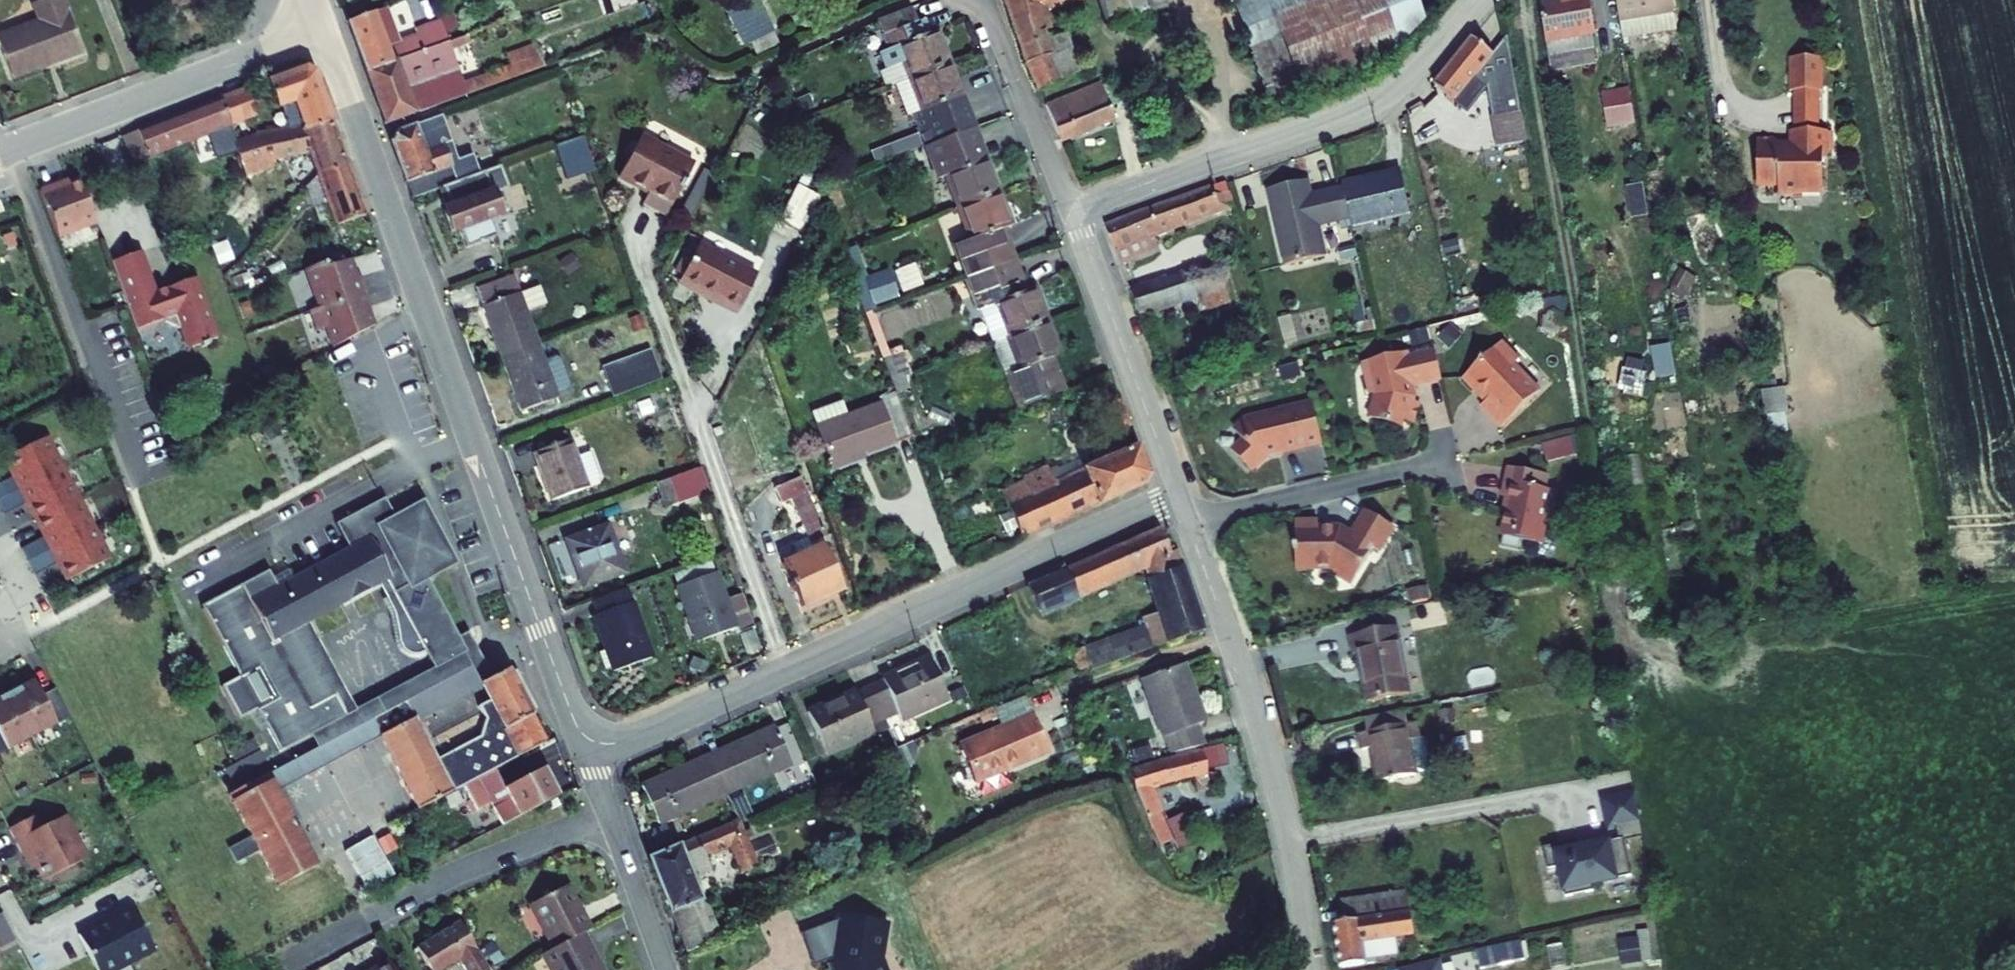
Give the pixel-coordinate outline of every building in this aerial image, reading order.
[(75,0),(40,0),(45,12),(3,29),(19,70),(92,41),(75,0)] [(374,0),(350,9),(369,60),(458,26),(451,10),(388,34),(374,0)] [(737,5),(752,41),(781,30),(769,0),(748,0),(737,5)] [(1040,81),(1058,75),(1049,49),(1056,47),(1051,31),(1039,0),(1010,0),(1040,81)] [(1153,3),(1151,0),(1108,0),(1114,17),(1153,3)] [(1421,7),(1419,0),(1237,0),(1245,20),(1264,14),(1308,84),(1374,61),(1399,35),(1421,7)] [(1602,30),(1597,0),(1552,0),(1546,1),(1552,38),(1594,32),(1602,30)] [(1630,31),(1684,22),(1681,0),(1625,0),(1630,31)] [(922,16),(917,1),(884,14),(890,28),(922,16)] [(922,16),(890,28),(895,42),(887,45),(893,60),(891,61),(898,80),(955,58),(942,24),(935,27),(930,13),(922,16)] [(1272,97),(1308,84),(1264,14),(1245,20),(1272,97)] [(468,53),(458,26),(369,60),(390,115),(556,54),(549,35),(533,41),(526,23),(481,39),(484,47),(468,53)] [(1058,75),(1085,65),(1070,24),(1051,31),(1056,47),(1049,49),(1058,75)] [(1467,109),(1486,84),(1492,89),(1496,113),(1493,114),(1499,143),(1531,137),(1511,32),(1496,53),(1456,101),(1467,109)] [(1594,32),(1552,38),(1554,52),(1596,45),(1594,32)] [(1496,53),(1473,35),(1434,84),(1456,101),(1496,53)] [(1828,56),(1797,56),(1798,89),(1800,89),(1825,89),(1828,89),(1828,56)] [(967,89),(955,58),(898,80),(910,112),(920,109),(932,141),(973,125),(960,92),(967,89)] [(307,120),(334,111),(319,71),(307,64),(273,78),(281,100),(297,94),(300,101),(291,104),(298,122),(307,120)] [(1101,74),(1049,94),(1063,131),(1116,111),(1101,74)] [(1607,127),(1634,126),(1633,86),(1606,87),(1607,127)] [(232,118),(257,109),(248,87),(224,96),(232,118)] [(1825,89),(1800,89),(1800,129),(1825,129),(1825,89)] [(154,148),(232,118),(224,96),(146,127),(154,148)] [(376,225),(334,111),(307,120),(298,122),(263,127),(212,144),(221,168),(249,159),(313,146),(348,235),(376,225)] [(402,124),(397,136),(412,178),(465,158),(456,136),(441,141),(439,133),(429,137),(421,116),(402,124)] [(656,120),(652,126),(661,132),(665,126),(656,120)] [(975,124),(973,125),(932,141),(940,161),(945,176),(953,174),(964,203),(1006,187),(993,153),(987,156),(975,124)] [(641,145),(631,162),(660,179),(653,189),(676,202),(705,151),(665,126),(661,132),(652,126),(642,129),(638,136),(641,145)] [(127,134),(136,155),(154,148),(146,127),(127,134)] [(1808,189),(1829,189),(1829,156),(1829,129),(1825,129),(1800,129),(1796,129),(1796,143),(1786,143),(1780,138),(1763,137),(1763,183),(1785,183),(1785,191),(1808,191),(1808,189)] [(555,143),(566,177),(596,167),(585,133),(555,143)] [(879,159),(917,143),(913,134),(875,150),(879,159)] [(505,159),(448,180),(455,202),(450,204),(457,224),(464,222),(471,241),(501,230),(494,211),(514,204),(506,184),(514,181),(505,159)] [(940,161),(931,165),(937,180),(945,176),(940,161)] [(1350,179),(1350,182),(1357,211),(1360,222),(1419,208),(1409,166),(1350,179)] [(802,170),(784,204),(807,216),(825,181),(802,170)] [(1315,174),(1275,184),(1293,259),(1332,250),(1324,219),(1357,211),(1350,182),(1319,189),(1315,174)] [(102,220),(86,176),(72,181),(71,178),(47,187),(64,234),(102,220)] [(1631,186),(1634,205),(1648,203),(1645,184),(1631,186)] [(1145,247),(1140,238),(1241,200),(1237,189),(1224,194),(1221,185),(1116,224),(1128,254),(1145,247)] [(1018,220),(1006,187),(964,203),(950,209),(974,273),(1025,254),(1013,222),(1018,220)] [(765,259),(709,224),(689,257),(731,282),(727,288),(743,296),(765,259)] [(145,247),(116,258),(122,272),(150,261),(145,247)] [(361,272),(354,253),(332,262),(329,256),(310,263),(324,301),(315,305),(322,324),(331,321),(339,342),(379,320),(366,287),(371,285),(366,270),(361,272)] [(1036,282),(1025,254),(974,273),(998,337),(1055,315),(1042,280),(1036,282)] [(731,282),(689,257),(686,263),(727,288),(731,282)] [(1228,258),(1142,289),(1150,310),(1204,291),(1234,280),(1236,279),(1228,258)] [(150,261),(122,272),(143,329),(162,322),(165,317),(169,315),(170,317),(184,324),(186,323),(192,340),(199,342),(223,333),(200,273),(160,288),(150,261)] [(917,261),(897,268),(905,289),(925,281),(917,261)] [(514,265),(476,279),(504,355),(542,341),(514,265)] [(864,275),(873,302),(899,293),(889,266),(864,275)] [(1234,280),(1204,291),(1211,310),(1240,299),(1234,280)] [(1568,301),(1553,297),(1543,307),(1546,322),(1561,326),(1572,316),(1568,301)] [(1068,348),(1055,315),(998,337),(1011,369),(1020,366),(1023,372),(1064,356),(1061,350),(1068,348)] [(1524,356),(1507,338),(1468,375),(1481,389),(1484,386),(1494,396),(1487,403),(1506,424),(1544,388),(1519,361),(1524,356)] [(561,394),(542,341),(504,355),(523,407),(561,394)] [(1656,375),(1677,373),(1673,341),(1653,343),(1656,375)] [(660,349),(625,361),(636,390),(670,378),(660,349)] [(1417,384),(1447,377),(1440,351),(1414,357),(1412,351),(1373,362),(1375,370),(1370,371),(1374,389),(1381,393),(1381,395),(1376,418),(1398,423),(1400,416),(1420,421),(1425,400),(1419,399),(1420,395),(1417,384)] [(1075,383),(1064,356),(1023,372),(1033,399),(1075,383)] [(1763,387),(1768,434),(1791,432),(1786,385),(1763,387)] [(903,390),(821,421),(835,461),(918,430),(903,390)] [(1300,443),(1326,437),(1317,397),(1252,412),(1240,423),(1251,436),(1239,446),(1255,464),(1271,450),(1275,453),(1285,451),(1289,444),(1299,441),(1300,443)] [(57,462),(41,431),(1,453),(10,471),(0,476),(0,492),(57,462)] [(574,435),(538,448),(555,493),(591,480),(574,435)] [(1547,458),(1579,454),(1576,435),(1545,439),(1547,458)] [(1034,488),(998,504),(1012,541),(1147,483),(1153,472),(1143,444),(1060,478),(1053,463),(1029,473),(1034,488)] [(32,513),(73,492),(57,462),(0,492),(0,508),(23,495),(32,513)] [(1553,472),(1514,464),(1508,493),(1514,495),(1507,528),(1547,536),(1558,488),(1550,486),(1553,472)] [(699,466),(667,478),(675,497),(706,485),(699,466)] [(816,533),(798,539),(803,554),(789,559),(806,604),(848,588),(829,536),(835,534),(812,474),(787,483),(792,496),(801,493),(816,533)] [(394,507),(385,490),(336,516),(349,541),(292,571),(295,576),(289,579),(286,574),(277,579),(269,562),(201,598),(239,669),(259,659),(276,691),(256,701),(278,744),(346,708),(335,686),(310,699),(274,632),(309,614),(379,577),(395,611),(397,634),(400,639),(411,646),(424,644),(433,661),(434,663),(466,646),(457,629),(427,572),(426,569),(432,566),(433,568),(456,556),(427,500),(398,515),(394,507)] [(18,544),(24,556),(89,522),(73,492),(32,513),(42,531),(18,544)] [(427,500),(422,492),(394,507),(398,515),(427,500)] [(1302,516),(1303,562),(1338,561),(1343,564),(1344,569),(1359,577),(1380,541),(1386,544),(1400,520),(1373,503),(1359,526),(1347,520),(1342,520),(1340,523),(1331,523),(1331,520),(1325,520),(1325,515),(1302,516)] [(610,516),(572,530),(584,563),(581,564),(587,579),(628,564),(610,516)] [(105,553),(89,522),(24,556),(31,568),(55,555),(64,574),(105,553)] [(1160,524),(1030,583),(1042,610),(1151,559),(1164,602),(1153,606),(1155,613),(1083,640),(1094,669),(1210,626),(1176,547),(1172,549),(1160,524)] [(715,570),(678,584),(698,639),(736,625),(738,631),(754,626),(741,591),(726,597),(715,570)] [(295,576),(292,571),(286,574),(289,579),(295,576)] [(630,581),(594,595),(599,608),(596,609),(618,664),(656,650),(630,581)] [(356,703),(309,614),(274,632),(310,699),(335,686),(346,708),(356,703)] [(1398,622),(1351,633),(1356,652),(1361,651),(1372,699),(1413,689),(1398,622)] [(494,671),(469,625),(460,630),(469,647),(436,664),(435,663),(377,693),(385,707),(406,696),(474,660),(483,676),(494,671)] [(880,677),(867,683),(885,724),(944,697),(925,655),(880,676),(880,677)] [(415,712),(483,676),(474,660),(406,696),(415,712)] [(1189,660),(1149,675),(1177,751),(1210,741),(1203,721),(1211,719),(1189,660)] [(547,736),(508,663),(494,671),(483,676),(511,729),(442,765),(415,712),(406,696),(385,707),(372,714),(381,731),(420,804),(464,780),(480,771),(497,763),(547,736)] [(40,692),(31,676),(7,689),(30,733),(68,713),(53,685),(40,692)] [(885,724),(867,683),(853,689),(852,687),(806,708),(825,750),(885,724)] [(7,689),(0,692),(0,749),(30,733),(7,689)] [(1409,705),(1371,713),(1375,728),(1412,719),(1409,705)] [(1043,709),(966,737),(980,772),(1057,746),(1043,709)] [(381,731),(372,714),(243,782),(246,789),(270,776),(276,787),(381,731)] [(1412,719),(1375,728),(1368,730),(1372,744),(1378,743),(1386,777),(1424,768),(1423,767),(1434,764),(1437,760),(1431,732),(1424,733),(1420,717),(1412,719)] [(791,765),(774,726),(720,750),(721,752),(709,758),(725,794),(734,790),(791,765)] [(263,752),(258,743),(224,761),(229,770),(263,752)] [(1212,770),(1206,747),(1164,759),(1171,782),(1212,770)] [(709,758),(707,755),(640,785),(658,824),(725,794),(709,758)] [(1161,784),(1171,782),(1164,759),(1136,767),(1141,784),(1168,843),(1184,836),(1161,784)] [(511,790),(495,799),(505,817),(553,791),(560,787),(545,760),(506,781),(511,790)] [(480,771),(493,794),(495,799),(511,790),(506,781),(497,763),(480,771)] [(476,803),(493,794),(480,771),(464,780),(476,803)] [(243,782),(230,789),(279,881),(316,862),(276,787),(270,776),(246,789),(243,782)] [(1630,805),(1625,777),(1593,783),(1598,810),(1605,809),(1630,805)] [(743,810),(734,790),(725,794),(734,814),(737,813),(743,810)] [(1632,819),(1630,805),(1605,809),(1607,824),(1613,823),(1632,819)] [(38,809),(12,823),(28,854),(34,850),(46,874),(89,852),(67,809),(44,821),(38,809)] [(734,814),(646,852),(672,913),(700,900),(686,867),(708,857),(701,841),(724,830),(736,856),(753,848),(737,813),(734,814)] [(1568,831),(1567,823),(1532,830),(1536,851),(1547,849),(1553,879),(1581,874),(1579,867),(1619,859),(1613,823),(1607,824),(1568,831)] [(372,831),(344,846),(365,886),(393,871),(372,831)] [(604,920),(579,874),(541,895),(566,941),(596,924),(604,920)] [(1334,889),(1339,913),(1413,897),(1408,874),(1334,889)] [(1339,913),(1328,915),(1337,962),(1378,954),(1377,947),(1400,943),(1397,925),(1417,921),(1413,897),(1339,913)] [(686,945),(714,932),(700,900),(672,913),(686,945)] [(132,904),(112,914),(113,917),(104,922),(102,918),(78,930),(98,969),(103,969),(152,944),(132,904)] [(839,907),(837,912),(800,925),(812,958),(830,952),(830,956),(835,969),(887,969),(881,952),(888,916),(839,907)] [(462,916),(418,941),(435,969),(460,955),(469,969),(481,969),(490,965),(462,916)] [(596,924),(566,941),(556,947),(569,969),(622,969),(596,924)] [(1653,930),(1619,932),(1620,962),(1654,960),(1653,930)] [(1479,950),(1483,968),(1509,962),(1505,944),(1479,950)] [(389,954),(360,969),(398,969),(389,954)] [(1402,968),(1403,969),(1456,969),(1454,960),(1442,963),(1441,960),(1402,968)]
